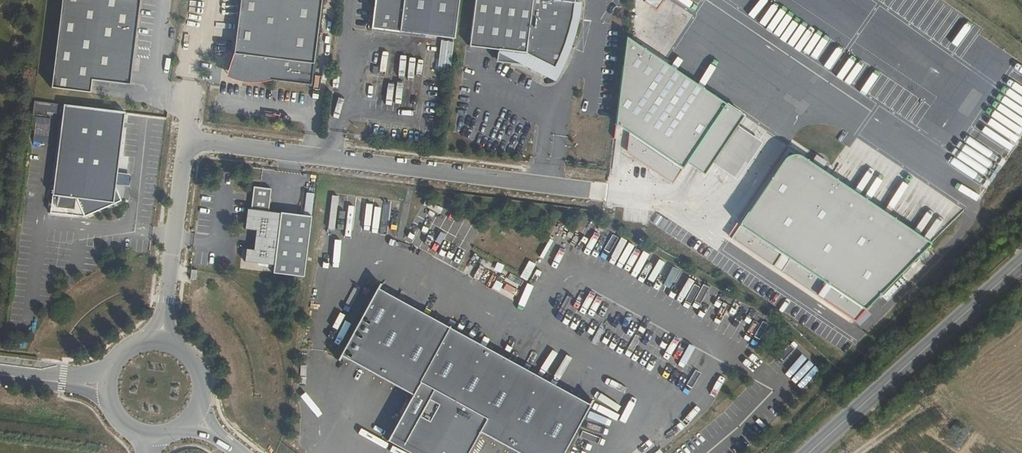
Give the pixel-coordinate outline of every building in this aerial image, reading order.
[(51,88),(90,93),(92,80),(126,84),(131,44),(134,44),(140,0),(62,0),(51,88)] [(323,0),(240,0),(234,53),(230,67),(244,79),(259,81),(272,79),(313,84),(323,0)] [(459,0),(375,0),(371,29),(454,39),(459,0)] [(577,19),(579,4),(574,3),(575,0),(475,0),(469,47),(499,51),(498,61),(525,64),(526,59),(556,74),(564,58),(567,56),(568,54),(569,50),(568,47),(573,33),(576,19),(577,19)] [(663,0),(644,0),(643,1),(657,10),(663,0)] [(639,13),(635,19),(646,26),(650,20),(639,13)] [(440,40),(438,72),(451,72),(452,41),(440,40)] [(723,107),(627,42),(614,127),(680,170),(723,107)] [(131,44),(126,84),(129,85),(134,44),(131,44)] [(126,114),(66,106),(52,213),(84,217),(121,202),(116,191),(126,114)] [(33,136),(48,137),(49,123),(34,123),(33,136)] [(781,167),(740,230),(863,312),(928,247),(802,159),(795,161),(788,164),(781,167)] [(270,189),(253,187),(250,209),(246,209),(243,230),(254,231),(252,250),(245,249),(243,261),(274,265),(273,272),(301,276),(309,218),(267,213),(270,189)] [(312,215),(312,193),(305,193),(304,215),(312,215)] [(658,216),(654,225),(665,229),(669,220),(658,216)] [(520,277),(526,281),(535,265),(529,261),(520,277)] [(590,406),(377,289),(340,356),(412,396),(390,436),(420,452),(468,452),(480,433),(517,452),(564,452),(590,406)]
